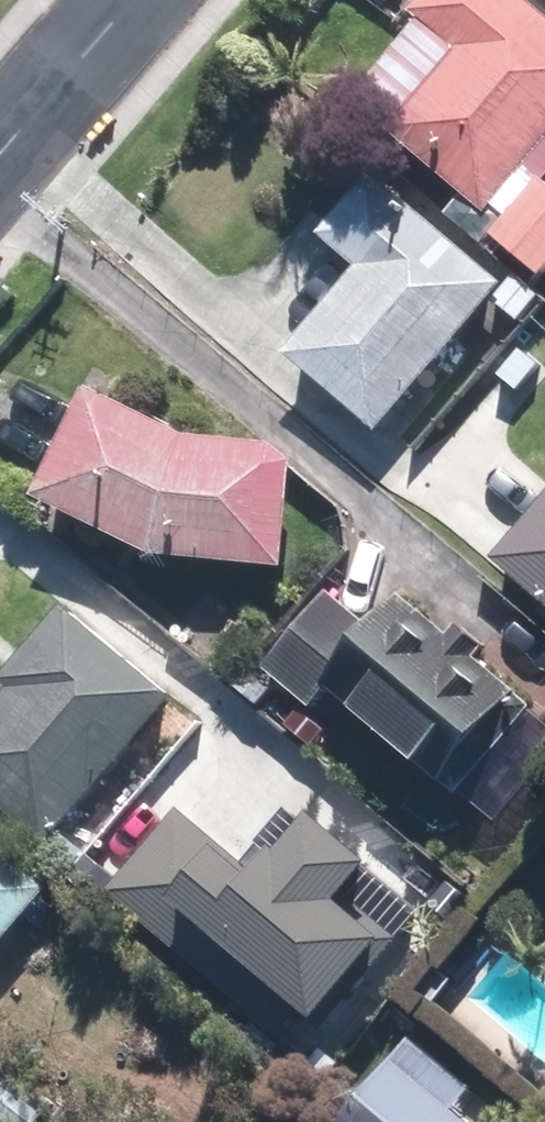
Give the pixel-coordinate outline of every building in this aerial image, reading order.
[(491,251),(524,213),(514,206),(535,179),(544,186),(544,185),(544,13),(530,0),(455,0),(432,28),(472,61),(403,142),(477,206),(460,226),(491,251)] [(333,118),(355,137),(371,119),(349,99),(333,118)] [(297,365),(390,445),(516,294),(388,184),(334,247),(370,277),(297,365)] [(507,243),(544,276),(544,199),(507,243)] [(164,568),(301,578),(310,458),(200,450),(114,406),(89,452),(62,439),(36,489),(66,504),(61,515),(164,568)] [(518,587),(544,554),(544,506),(499,468),(447,529),(518,587)] [(544,607),(544,567),(525,590),(544,607)] [(34,837),(161,684),(57,597),(0,667),(0,682),(1,682),(0,683),(0,810),(34,837)] [(471,804),(544,716),(544,715),(486,668),(497,655),(474,635),(465,646),(414,604),(385,640),(340,602),(276,677),(324,717),(341,696),(471,804)] [(244,870),(174,811),(108,889),(296,1047),(388,939),(336,895),(364,862),(302,810),(270,849),(265,845),(244,870)] [(43,883),(0,848),(0,937),(43,883)] [(470,1108),(468,1075),(425,1039),(354,1121),(486,1121),(470,1108)] [(62,1109),(0,1059),(0,1121),(51,1121),(62,1109)]
